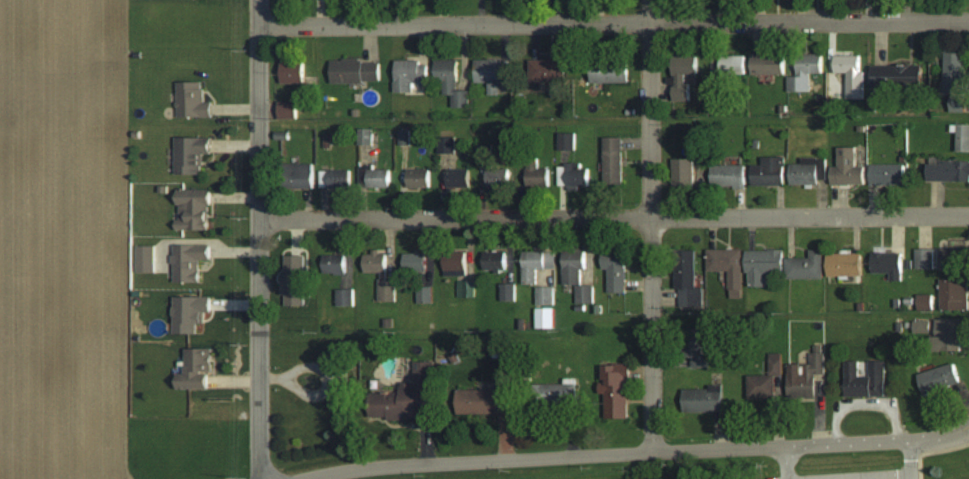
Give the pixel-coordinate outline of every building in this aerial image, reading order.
[(952,112),(966,112),(968,53),(946,52),(945,93),(952,93),(952,112)] [(753,54),(753,74),(786,74),(786,54),(753,54)] [(788,92),(811,91),(811,74),(823,73),(823,54),(797,54),(797,76),(788,76),(788,92)] [(745,55),(719,56),(720,75),(746,75),(745,55)] [(698,56),(672,57),(673,101),(691,100),(690,83),(686,83),(685,74),(699,74),(698,56)] [(864,99),(865,71),(861,71),(861,56),(835,56),(835,73),(847,73),(846,98),(864,99)] [(436,59),(436,82),(445,82),(445,96),(453,96),(453,107),(469,107),(469,90),(459,90),(459,60),(436,59)] [(477,82),(489,82),(489,95),(500,94),(500,83),(509,83),(508,59),(476,60),(477,82)] [(531,59),(531,80),(567,81),(568,60),(531,59)] [(332,61),(333,83),(381,82),(381,60),(332,61)] [(428,65),(421,65),(421,60),(395,60),(396,92),(413,92),(413,85),(428,85),(428,65)] [(282,83),(305,83),(306,61),(282,61),(282,83)] [(631,61),(593,61),(593,82),(630,82),(631,61)] [(213,117),(213,101),(204,102),(203,82),(177,82),(178,118),(213,117)] [(297,101),(278,102),(279,119),(297,118),(297,101)] [(953,124),(953,133),(958,133),(958,152),(968,152),(968,124),(953,124)] [(373,145),(373,129),(358,128),(358,145),(373,145)] [(410,145),(410,131),(399,131),(399,145),(410,145)] [(575,133),(558,133),(558,150),(575,150),(575,133)] [(204,174),(204,153),(212,154),(213,138),(177,137),(176,174),(204,174)] [(604,137),(605,186),(624,186),(623,137),(604,137)] [(456,138),(439,138),(439,154),(456,153),(456,138)] [(478,160),(490,160),(491,145),(478,144),(478,160)] [(866,184),(866,166),(857,166),(856,147),(839,147),(839,166),(832,167),(833,185),(866,184)] [(785,186),(785,157),(763,157),(763,165),(752,165),(751,185),(785,186)] [(696,158),(675,158),(674,185),(695,185),(696,158)] [(792,164),(792,183),(826,183),(826,158),(801,158),(801,164),(792,164)] [(968,181),(968,161),(945,160),(945,164),(930,163),(929,180),(968,181)] [(551,162),(527,163),(528,185),(552,184),(551,162)] [(314,187),(314,163),(288,164),(289,188),(314,187)] [(559,164),(559,187),(590,186),(590,168),(581,169),(581,164),(559,164)] [(905,164),(871,164),(871,185),(906,184),(905,164)] [(745,165),(713,165),(713,187),(745,187),(745,165)] [(391,168),(360,167),(360,187),(391,187),(391,168)] [(448,168),(447,187),(468,188),(469,169),(448,168)] [(430,169),(407,169),(408,188),(430,187),(430,169)] [(509,187),(508,169),(486,169),(487,188),(509,187)] [(320,170),(321,188),(346,188),(346,170),(320,170)] [(210,190),(178,190),(179,231),(212,230),(210,190)] [(201,282),(201,259),(212,260),(212,245),(174,245),(174,282),(201,282)] [(941,270),(965,269),(964,247),(940,248),(941,270)] [(743,250),(708,249),(708,271),(730,271),(729,298),(742,298),(743,250)] [(785,249),(748,250),(748,287),(765,287),(765,273),(785,272),(785,249)] [(810,258),(787,258),(787,279),(824,280),(824,249),(811,249),(810,258)] [(934,249),(915,249),(916,269),(934,269),(934,249)] [(627,292),(627,250),(603,250),(603,270),(609,270),(608,292),(627,292)] [(704,306),(703,288),(697,288),(696,250),(677,250),(677,290),(680,290),(681,307),(704,306)] [(555,251),(523,252),(523,284),(538,283),(537,269),(556,269),(555,251)] [(563,284),(576,284),(576,304),(594,303),(594,285),(585,285),(584,251),(563,251),(563,284)] [(829,253),(829,276),(863,275),(863,251),(840,251),(840,253),(829,253)] [(365,253),(365,273),(388,272),(387,252),(365,253)] [(506,252),(483,252),(484,271),(507,271),(506,252)] [(872,273),(891,273),(891,281),(903,281),(903,253),(872,252),(872,273)] [(405,254),(405,274),(428,274),(428,254),(405,254)] [(445,276),(467,277),(467,255),(445,254),(445,276)] [(305,305),(305,298),(312,298),(312,285),(305,285),(304,255),(283,256),(285,306),(305,305)] [(347,275),(347,269),(352,270),(352,264),(347,264),(347,256),(324,255),(324,274),(347,275)] [(967,279),(940,279),(941,309),(967,309),(967,279)] [(396,302),(396,280),(378,280),(378,302),(396,302)] [(458,297),(475,297),(475,281),(458,281),(458,297)] [(516,283),(501,284),(502,302),(516,302),(516,283)] [(433,303),(433,286),(418,287),(418,303),(433,303)] [(537,287),(537,305),(555,305),(555,287),(537,287)] [(336,306),(354,306),(354,289),(336,290),(336,306)] [(918,310),(931,309),(931,294),(917,295),(918,310)] [(205,323),(205,312),(212,312),(211,296),(174,297),(175,334),(198,333),(197,323),(205,323)] [(556,328),(556,308),(537,308),(538,329),(556,328)] [(968,342),(968,326),(962,325),(962,319),(937,318),(936,337),(942,337),(941,350),(962,351),(962,341),(968,342)] [(933,320),(914,321),(914,334),(933,333),(933,320)] [(708,367),(707,329),(691,329),(692,368),(708,367)] [(789,398),(817,397),(816,374),(825,374),(824,346),(818,346),(818,352),(810,352),(810,364),(788,364),(789,398)] [(213,389),(212,348),(186,349),(187,374),(179,374),(179,390),(213,389)] [(781,353),(769,353),(770,375),(749,375),(749,401),(777,400),(776,374),(782,374),(781,353)] [(374,393),(375,419),(418,418),(418,409),(437,408),(436,361),(415,362),(415,384),(401,384),(402,392),(374,393)] [(870,361),(870,376),(860,376),(860,361),(846,361),(847,398),(886,397),(886,361),(870,361)] [(962,384),(955,362),(918,374),(925,396),(962,384)] [(629,418),(629,375),(633,375),(632,364),(604,364),(604,382),(601,382),(601,394),(608,394),(608,419),(629,418)] [(459,389),(459,414),(510,413),(510,381),(496,381),(496,389),(459,389)] [(577,383),(545,385),(545,405),(578,403),(577,383)] [(724,385),(710,385),(711,389),(685,389),(685,412),(725,411),(724,385)]
